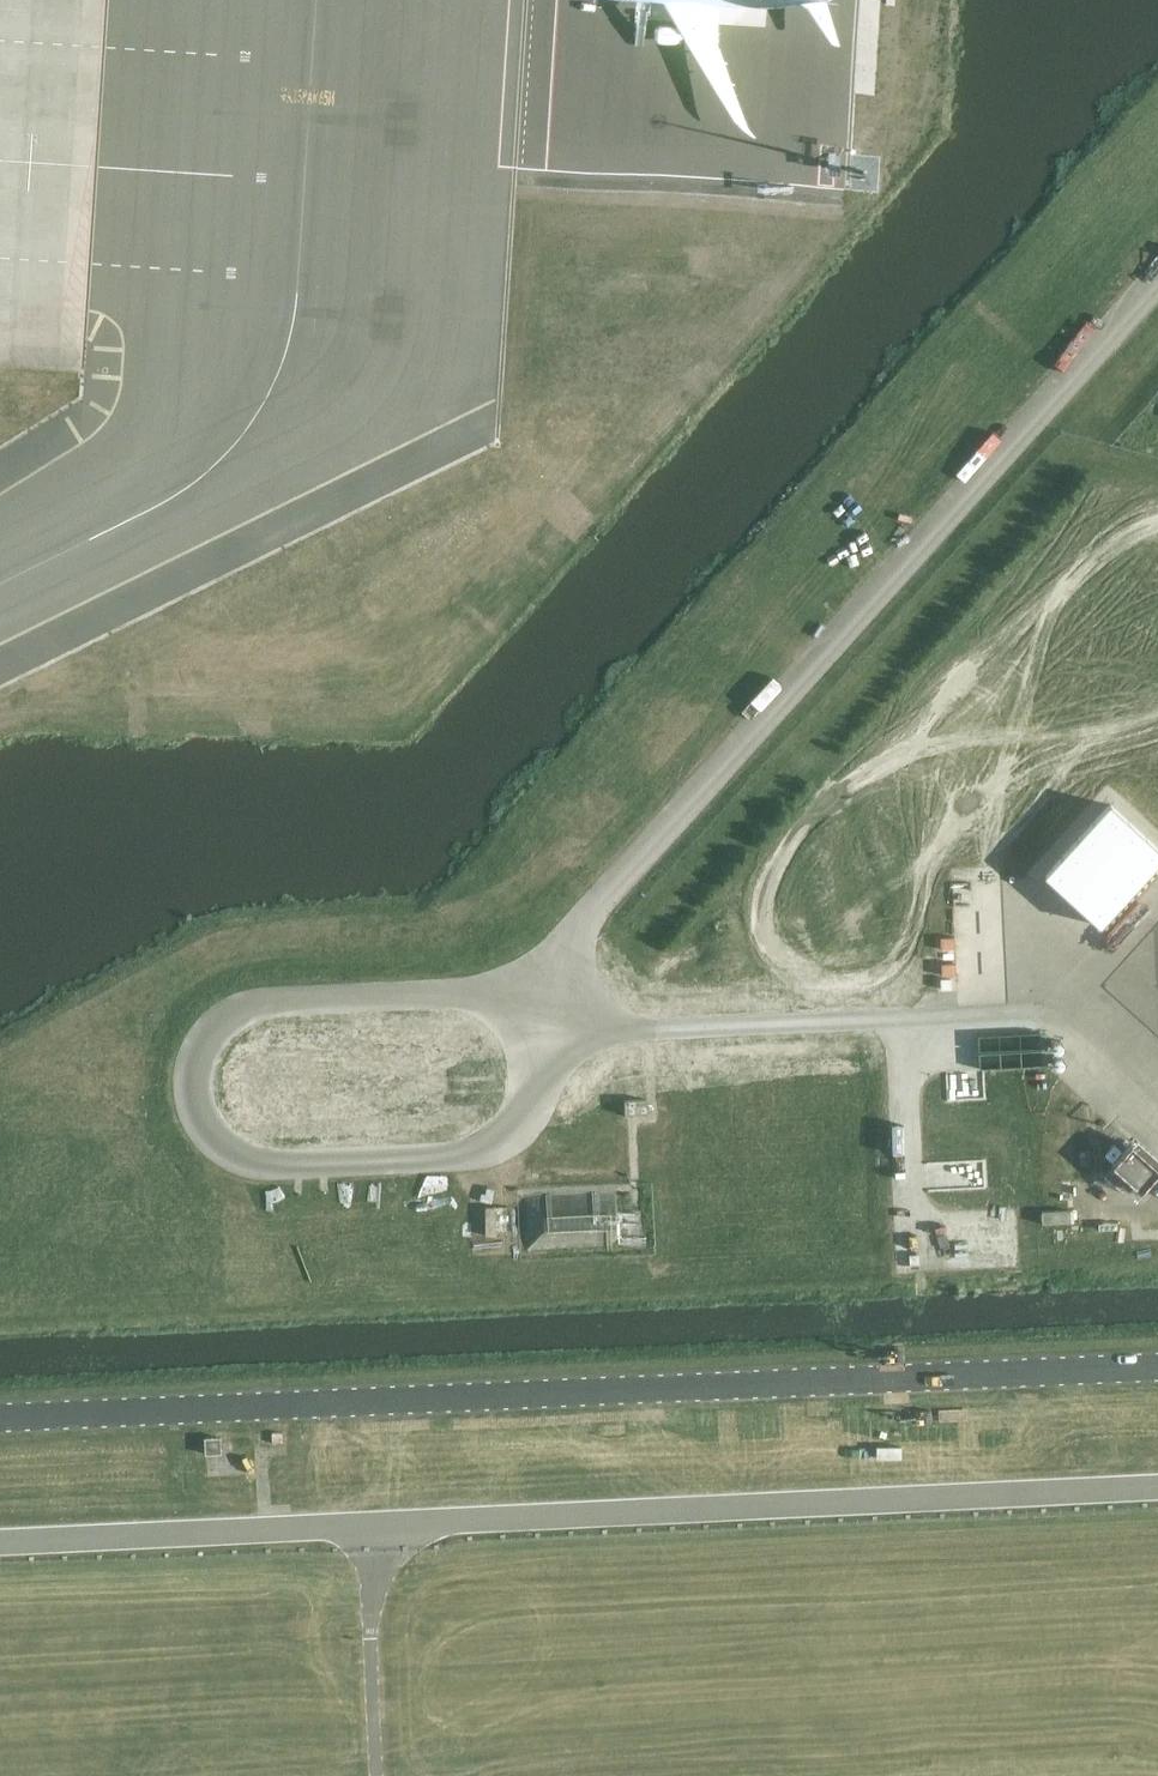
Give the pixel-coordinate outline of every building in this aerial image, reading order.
[(1041,870),(1098,922),(1157,857),(1157,843),(1109,797),(1041,870)] [(1141,1191),(1157,1172),(1157,1167),(1131,1143),(1111,1165),(1113,1167),(1141,1191)] [(547,1193),(548,1228),(618,1226),(617,1191),(547,1193)] [(206,1439),(207,1454),(222,1453),(221,1438),(206,1439)]
